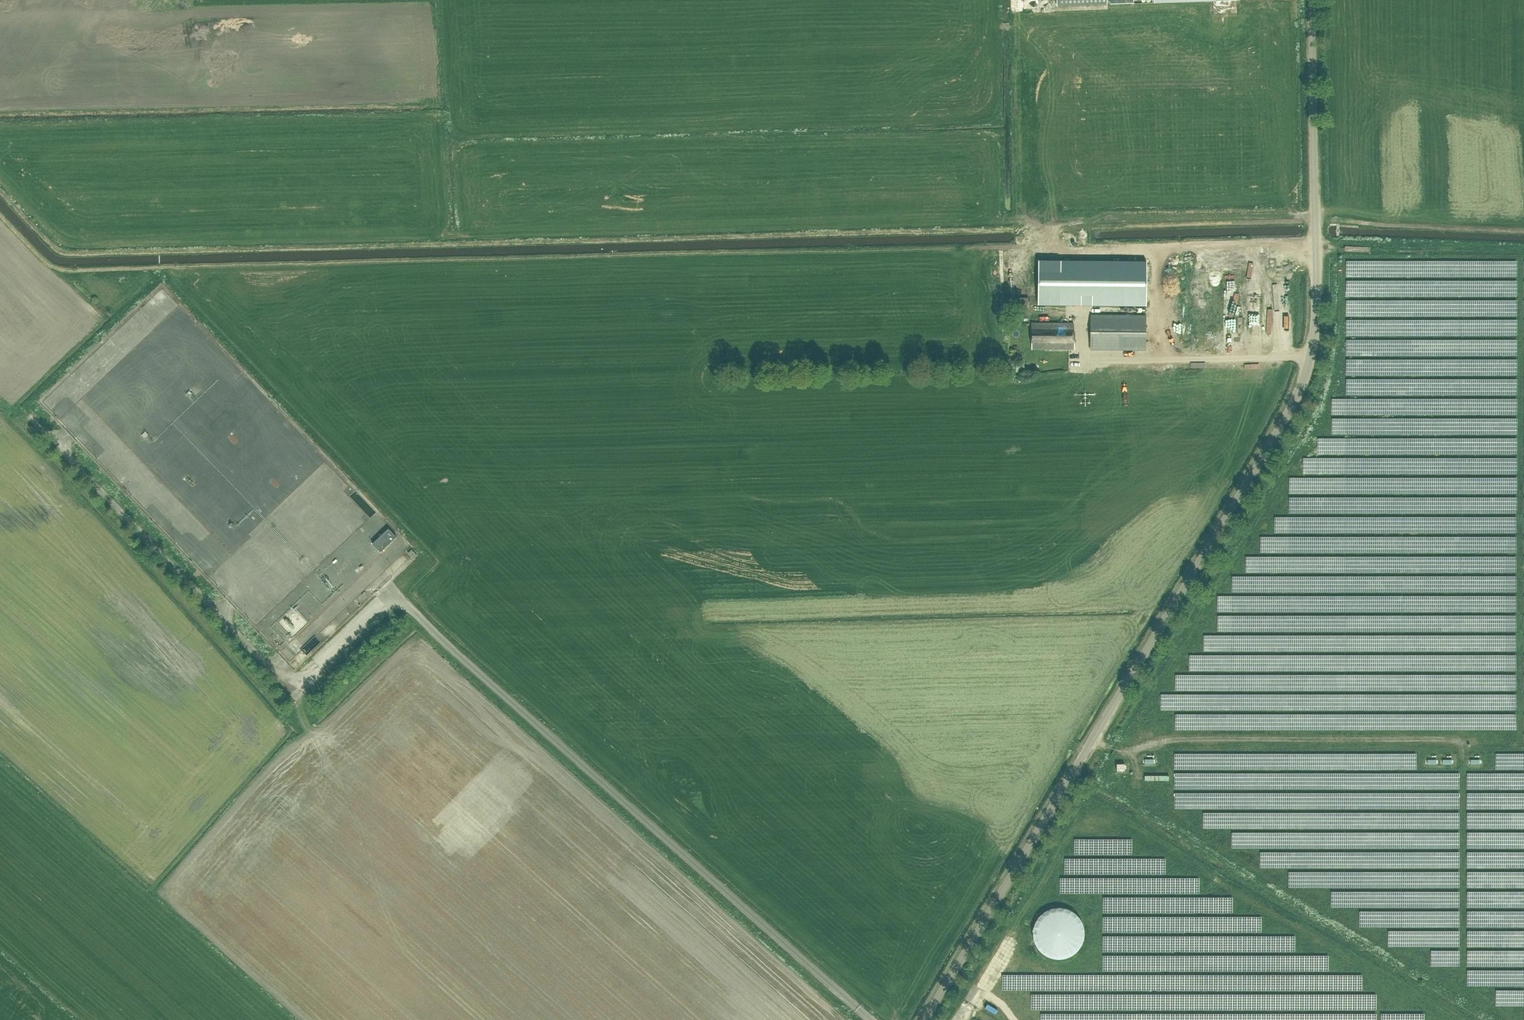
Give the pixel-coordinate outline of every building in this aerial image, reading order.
[(1037,261),(1036,305),(1145,306),(1145,262),(1037,261)] [(1145,316),(1090,315),(1090,350),(1144,350),(1145,316)] [(1073,323),(1030,323),(1030,349),(1074,349),(1073,323)] [(397,537),(389,528),(372,543),(381,552),(397,537)] [(418,555),(412,549),(408,553),(414,559),(418,555)] [(317,636),(304,649),(310,655),(323,642),(317,636)] [(1033,932),(1033,933),(1033,934),(1033,935),(1033,936),(1033,937),(1033,938),(1034,939),(1034,940),(1034,941),(1035,942),(1035,943),(1035,944),(1036,945),(1036,946),(1037,947),(1037,948),(1038,948),(1038,949),(1039,950),(1040,950),(1040,951),(1041,952),(1042,953),(1043,953),(1044,954),(1044,955),(1045,955),(1046,955),(1047,956),(1048,957),(1049,957),(1050,957),(1051,958),(1052,958),(1053,958),(1054,958),(1055,959),(1056,959),(1057,959),(1058,959),(1059,959),(1060,959),(1061,959),(1062,959),(1063,959),(1064,958),(1065,958),(1066,958),(1067,958),(1067,957),(1068,957),(1069,957),(1070,956),(1071,956),(1071,955),(1072,955),(1073,954),(1074,954),(1074,953),(1075,953),(1076,952),(1077,951),(1078,950),(1079,949),(1079,948),(1080,948),(1080,947),(1081,946),(1081,945),(1082,944),(1082,943),(1083,942),(1083,941),(1083,940),(1083,939),(1084,939),(1084,938),(1084,937),(1084,936),(1084,935),(1084,934),(1084,933),(1084,932),(1084,931),(1084,930),(1084,929),(1084,928),(1083,927),(1083,926),(1083,925),(1083,924),(1082,924),(1082,923),(1082,922),(1081,921),(1081,920),(1080,920),(1080,919),(1079,918),(1079,917),(1078,917),(1078,916),(1077,915),(1076,915),(1076,914),(1075,914),(1074,913),(1073,912),(1072,912),(1071,911),(1070,910),(1069,910),(1068,909),(1067,909),(1066,909),(1065,908),(1064,908),(1063,908),(1062,908),(1061,908),(1060,908),(1059,908),(1058,908),(1057,908),(1056,908),(1055,908),(1054,908),(1053,908),(1052,908),(1052,909),(1051,909),(1050,909),(1049,909),(1048,910),(1047,910),(1047,911),(1046,911),(1045,912),(1044,912),(1044,913),(1043,913),(1042,914),(1041,914),(1041,915),(1040,915),(1040,916),(1039,917),(1038,917),(1038,918),(1037,919),(1037,920),(1036,920),(1036,921),(1036,922),(1035,923),(1035,924),(1034,925),(1034,926),(1034,927),(1034,928),(1033,929),(1033,930),(1033,931),(1033,932)]
